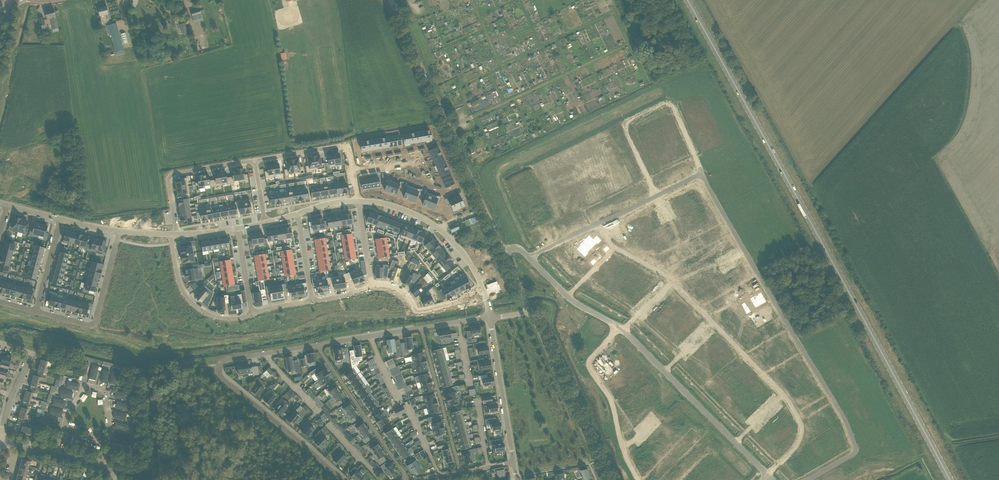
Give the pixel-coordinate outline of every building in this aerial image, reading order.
[(98,9),(101,20),(109,19),(108,14),(107,12),(106,7),(98,9)] [(55,13),(54,9),(45,11),(47,19),(50,19),(53,30),(58,28),(55,17),(56,17),(55,13)] [(200,9),(191,11),(193,20),(196,20),(202,18),(201,14),(202,14),(201,10),(200,10),(200,9)] [(116,23),(106,26),(109,35),(111,35),(116,52),(117,55),(125,53),(124,50),(116,23)] [(186,23),(180,24),(182,34),(188,32),(186,23)] [(126,33),(120,34),(123,44),(128,42),(126,33)] [(438,147),(429,151),(431,156),(440,152),(438,147)] [(440,152),(431,156),(434,161),(442,157),(440,152)] [(308,166),(305,166),(306,173),(310,172),(310,171),(315,170),(313,156),(310,157),(307,158),(308,166)] [(317,156),(313,156),(315,170),(321,169),(321,170),(325,169),(324,163),(321,164),(319,156),(317,156)] [(434,161),(431,162),(433,167),(434,166),(436,166),(444,162),(442,157),(434,161)] [(296,159),(292,160),(294,173),(300,172),(300,174),(304,173),(303,167),(300,167),(298,159),(296,160),(296,159)] [(287,169),(284,170),(285,176),(289,175),(289,174),(294,173),(292,160),(289,160),(289,161),(286,161),(287,169)] [(436,166),(434,166),(436,172),(438,171),(447,167),(444,162),(436,166)] [(268,171),(264,171),(265,178),(275,176),(275,175),(274,175),(273,165),(267,166),(268,171)] [(447,167),(438,171),(440,176),(449,172),(447,167)] [(233,177),(230,177),(231,184),(234,183),(234,181),(239,180),(237,169),(237,170),(232,171),(233,177)] [(243,169),(237,169),(239,180),(239,182),(245,181),(245,183),(248,182),(247,174),(244,175),(243,169)] [(226,172),(220,173),(222,183),(227,182),(227,184),(231,184),(230,177),(227,178),(226,172)] [(215,180),(212,180),(213,186),(222,185),(221,183),(222,183),(220,173),(214,174),(215,180)] [(198,182),(195,183),(195,186),(196,188),(196,191),(200,190),(200,189),(205,188),(205,185),(204,186),(203,175),(197,176),(198,182)] [(203,175),(204,186),(205,185),(210,185),(210,187),(213,186),(212,180),(209,181),(208,175),(203,175)] [(181,182),(175,183),(176,189),(188,187),(187,177),(180,179),(181,182)] [(389,179),(384,190),(390,193),(394,182),(394,181),(389,179)] [(394,182),(390,193),(396,195),(398,188),(401,189),(403,183),(400,181),(399,184),(394,182)] [(405,184),(403,189),(406,191),(404,198),(409,200),(414,187),(408,185),(409,185),(405,184)] [(697,185),(692,187),(696,196),(702,194),(697,185)] [(183,187),(176,189),(177,194),(183,193),(183,197),(190,196),(189,192),(188,187),(183,187)] [(414,187),(409,200),(415,202),(417,195),(420,196),(422,190),(419,189),(414,187)] [(692,187),(687,190),(691,199),(696,196),(692,187)] [(425,191),(422,197),(425,198),(423,205),(428,207),(433,194),(428,192),(425,191)] [(459,195),(453,198),(454,199),(459,208),(464,206),(461,199),(464,198),(461,192),(458,194),(459,195)] [(682,193),(677,196),(681,205),(687,202),(682,193)] [(433,194),(428,207),(434,209),(436,202),(439,203),(441,197),(438,196),(433,194)] [(677,196),(672,198),(676,208),(681,205),(677,196)] [(448,198),(445,200),(447,205),(450,204),(453,211),(459,208),(454,199),(449,201),(448,198)] [(244,201),(235,202),(235,205),(236,205),(236,208),(239,208),(240,214),(245,213),(246,213),(244,201)] [(648,210),(643,212),(647,221),(652,219),(648,210)] [(710,210),(700,215),(702,220),(712,215),(710,210)] [(643,212),(637,215),(642,224),(647,221),(643,212)] [(370,213),(366,222),(372,224),(375,214),(370,213)] [(375,214),(372,224),(377,226),(377,225),(380,216),(375,214)] [(712,215),(702,220),(705,226),(715,221),(712,215)] [(380,216),(377,225),(382,227),(385,218),(381,217),(381,216),(380,216)] [(10,223),(8,230),(17,232),(21,219),(15,217),(13,224),(10,223)] [(322,218),(317,219),(319,230),(324,229),(327,229),(326,221),(323,222),(322,218)] [(385,218),(382,227),(387,229),(390,220),(385,218)] [(633,218),(628,221),(632,230),(638,227),(633,218)] [(21,219),(17,232),(27,235),(28,228),(25,227),(27,221),(26,221),(26,220),(22,219),(22,220),(21,219)] [(309,227),(310,233),(314,233),(313,231),(318,230),(319,230),(317,219),(317,220),(311,221),(312,222),(312,227),(309,227)] [(390,220),(387,229),(392,231),(395,222),(390,220)] [(628,221),(623,223),(627,232),(632,230),(628,221)] [(392,231),(392,232),(397,234),(401,224),(395,222),(392,231)] [(30,229),(29,235),(38,238),(39,235),(38,235),(41,225),(35,223),(33,230),(30,229)] [(38,238),(38,239),(43,240),(43,239),(47,240),(49,234),(45,233),(47,226),(46,226),(46,225),(42,224),(42,225),(41,225),(38,235),(39,235),(38,238)] [(404,226),(400,237),(405,239),(410,228),(404,226)] [(691,227),(687,230),(692,238),(696,236),(691,227)] [(410,228),(405,239),(411,241),(411,240),(415,229),(410,228)] [(411,241),(410,243),(415,245),(416,241),(420,231),(415,229),(411,240),(411,241)] [(686,229),(682,231),(687,241),(692,239),(686,229)] [(64,238),(63,243),(69,244),(69,242),(72,233),(66,231),(65,234),(64,238)] [(420,231),(416,241),(421,243),(423,244),(428,236),(425,234),(425,233),(420,231)] [(681,231),(677,234),(682,243),(687,241),(681,231)] [(252,241),(249,241),(250,247),(253,247),(253,246),(258,245),(256,233),(251,234),(252,241)] [(262,233),(256,233),(258,245),(264,244),(264,245),(267,245),(266,238),(263,239),(262,233)] [(352,233),(341,235),(342,242),(353,240),(352,233)] [(77,234),(74,243),(79,245),(80,245),(82,236),(82,235),(77,234)] [(589,235),(584,240),(592,248),(597,243),(598,244),(601,240),(597,235),(593,239),(589,235)] [(675,235),(673,236),(678,245),(682,243),(677,235),(676,236),(675,235)] [(79,245),(79,247),(84,249),(84,250),(87,251),(89,244),(86,244),(88,237),(82,236),(80,245),(79,245)] [(673,236),(669,239),(673,248),(678,245),(673,236)] [(721,245),(716,247),(718,249),(731,241),(732,240),(731,239),(730,239),(728,236),(724,239),(724,238),(719,240),(720,241),(719,242),(721,245)] [(386,237),(375,239),(376,246),(387,244),(386,237)] [(89,244),(87,251),(91,252),(91,249),(97,251),(100,240),(99,240),(99,239),(95,238),(95,239),(94,239),(92,245),(89,244)] [(325,238),(314,240),(315,246),(326,244),(325,238)] [(432,239),(424,246),(428,251),(436,243),(432,239)] [(669,239),(664,241),(669,250),(673,248),(669,239)] [(5,242),(4,248),(13,250),(13,251),(15,251),(18,242),(12,240),(11,244),(5,242)] [(97,251),(96,253),(106,255),(107,249),(104,248),(106,241),(100,240),(97,251)] [(354,246),(353,240),(342,242),(343,248),(354,246)] [(580,245),(577,249),(585,257),(589,253),(588,252),(592,248),(584,240),(580,245)] [(188,246),(180,248),(181,255),(193,253),(192,246),(195,246),(194,241),(187,242),(188,246)] [(664,241),(660,243),(664,252),(668,250),(664,241)] [(731,241),(718,249),(719,251),(722,249),(724,252),(726,250),(726,251),(730,249),(730,248),(734,246),(734,245),(734,244),(733,243),(731,241)] [(436,243),(428,251),(431,255),(432,254),(440,247),(436,243)] [(659,243),(655,245),(659,254),(664,252),(659,243)] [(326,244),(315,246),(316,252),(327,251),(326,244)] [(387,244),(376,246),(377,252),(388,250),(387,244)] [(355,252),(354,246),(343,248),(344,254),(355,252)] [(440,247),(432,254),(435,258),(443,252),(440,248),(440,247)] [(704,248),(699,251),(703,259),(709,256),(704,248)] [(291,249),(281,251),(282,258),(293,256),(291,249)] [(388,250),(377,252),(378,258),(389,257),(388,250)] [(327,251),(316,252),(317,259),(328,257),(327,251)] [(699,251),(693,254),(698,263),(703,259),(699,251)] [(355,252),(344,254),(345,261),(356,259),(355,252)] [(443,252),(435,258),(439,262),(447,256),(446,256),(443,252)] [(193,253),(181,255),(182,263),(190,262),(191,266),(198,265),(198,260),(194,261),(193,253)] [(556,253),(550,260),(553,263),(560,256),(556,253)] [(258,255),(254,256),(255,262),(266,260),(265,254),(263,254),(261,255),(258,255)] [(693,254),(688,257),(693,266),(698,263),(693,254)] [(293,256),(282,258),(283,264),(294,262),(293,256)] [(439,262),(437,264),(441,268),(442,267),(442,266),(450,260),(447,256),(439,262)] [(560,256),(553,263),(556,267),(563,260),(560,256)] [(328,257),(317,259),(318,265),(329,263),(328,257)] [(623,257),(618,266),(623,268),(627,260),(623,257)] [(688,257),(682,260),(687,269),(693,266),(688,257)] [(231,259),(220,261),(221,268),(232,266),(231,259)] [(266,260),(255,262),(256,268),(267,266),(266,260)] [(392,260),(389,269),(393,270),(390,279),(396,281),(397,282),(401,269),(400,269),(400,270),(397,268),(399,262),(392,260)] [(450,260),(442,266),(442,267),(446,271),(453,265),(450,260)] [(563,260),(556,267),(560,270),(567,263),(563,260)] [(627,260),(623,268),(627,270),(631,262),(627,260)] [(682,260),(677,263),(682,272),(687,269),(682,260)] [(93,262),(91,268),(100,270),(102,264),(93,262)] [(294,262),(283,264),(284,270),(295,268),(294,262)] [(631,262),(627,270),(631,273),(636,264),(631,262)] [(329,263),(318,265),(319,271),(330,269),(329,263)] [(567,263),(560,270),(563,273),(570,267),(567,263)] [(677,263),(671,267),(676,275),(682,272),(677,263)] [(10,272),(11,266),(9,266),(0,264),(0,270),(10,272)] [(636,264),(631,273),(635,275),(640,267),(636,264)] [(376,268),(376,278),(382,278),(382,277),(382,273),(383,273),(383,272),(388,272),(389,265),(383,265),(383,268),(376,268)] [(740,266),(733,270),(735,273),(738,271),(740,275),(748,270),(745,265),(741,268),(740,266)] [(232,266),(221,268),(222,274),(233,272),(232,266)] [(267,266),(256,268),(257,275),(268,273),(267,266)] [(570,267),(563,273),(567,277),(573,270),(570,267)] [(640,267),(635,275),(639,277),(644,269),(640,267)] [(91,268),(90,273),(99,275),(99,276),(101,270),(100,270),(91,268)] [(186,274),(185,274),(185,278),(186,278),(187,281),(190,280),(190,281),(203,279),(202,274),(199,274),(198,268),(193,269),(193,268),(185,270),(186,274)] [(295,268),(284,270),(285,277),(286,276),(296,275),(295,268)] [(360,268),(355,270),(355,272),(359,282),(365,280),(363,276),(367,274),(366,270),(362,270),(362,271),(361,271),(360,268)] [(644,269),(639,277),(643,280),(648,271),(644,269)] [(355,270),(346,273),(348,280),(352,278),(354,284),(359,282),(355,272),(355,270)] [(573,270),(567,277),(570,280),(577,273),(573,270)] [(740,275),(736,277),(738,280),(742,278),(743,280),(744,280),(744,281),(747,279),(747,278),(751,276),(748,270),(740,275)] [(648,271),(643,280),(648,282),(652,274),(648,271)] [(233,272),(222,274),(223,280),(234,278),(233,272)] [(268,273),(257,275),(258,281),(269,279),(268,273)] [(343,275),(338,276),(339,280),(340,288),(346,287),(344,280),(348,280),(346,273),(343,274),(343,275)] [(406,273),(401,282),(408,286),(410,283),(411,283),(412,282),(414,283),(416,280),(419,275),(413,273),(411,276),(406,273)] [(577,273),(570,280),(573,284),(580,277),(577,273)] [(652,274),(648,282),(652,285),(657,276),(652,274)] [(465,275),(459,278),(460,279),(465,289),(470,286),(465,275)] [(338,276),(329,277),(330,283),(330,284),(333,283),(334,289),(340,288),(339,280),(338,276)] [(321,280),(321,281),(323,291),(328,290),(327,284),(330,284),(330,283),(329,277),(326,278),(326,279),(321,280)] [(234,278),(223,280),(224,287),(228,286),(235,285),(234,278)] [(315,278),(312,279),(313,287),(316,286),(317,293),(323,292),(323,291),(321,281),(321,280),(321,279),(315,280),(315,278)] [(460,279),(455,282),(456,283),(461,291),(465,289),(460,279)] [(723,279),(718,281),(723,290),(728,287),(723,279)] [(253,293),(252,293),(253,298),(254,298),(255,303),(262,302),(261,299),(266,298),(263,280),(259,281),(260,292),(253,293)] [(718,281),(714,284),(719,293),(723,290),(718,281)] [(85,282),(82,292),(88,293),(89,290),(95,292),(96,286),(87,283),(85,282)] [(12,285),(9,294),(14,296),(17,286),(18,284),(12,283),(11,285),(12,285)] [(296,287),(298,296),(305,295),(303,287),(307,287),(306,283),(301,283),(301,286),(296,287)] [(456,283),(451,285),(456,294),(461,291),(456,283)] [(282,288),(276,289),(278,300),(284,299),(283,291),(286,290),(285,284),(281,284),(282,288)] [(419,284),(410,291),(415,297),(424,290),(419,284)] [(714,284),(710,286),(715,295),(719,293),(714,284)] [(447,288),(446,288),(451,297),(451,296),(456,294),(451,285),(447,288)] [(269,286),(265,287),(266,293),(270,293),(271,301),(278,300),(276,289),(269,290),(269,286)] [(710,286),(705,289),(711,298),(715,295),(710,286)] [(27,289),(25,298),(31,300),(31,297),(32,297),(33,294),(32,293),(34,288),(28,287),(27,289)] [(296,287),(289,288),(291,297),(298,296),(296,287)] [(441,289),(438,291),(441,297),(444,295),(446,299),(451,297),(446,288),(447,288),(446,287),(441,289)] [(201,288),(195,296),(200,301),(201,300),(202,301),(204,299),(209,304),(214,293),(210,290),(207,293),(202,288),(201,288)] [(422,300),(421,300),(421,302),(422,305),(423,305),(424,306),(427,305),(430,304),(430,303),(435,300),(433,295),(435,294),(432,288),(425,293),(427,297),(422,300)] [(606,288),(601,296),(605,299),(610,290),(606,288)] [(705,289),(701,291),(706,300),(711,298),(705,289)] [(231,302),(230,302),(232,310),(242,308),(242,307),(241,303),(246,302),(245,290),(241,291),(241,294),(237,295),(238,301),(231,302)] [(610,290),(605,299),(610,301),(614,293),(610,290)] [(701,291),(696,294),(701,303),(706,300),(701,291)] [(49,292),(47,299),(50,299),(49,305),(54,306),(55,306),(57,297),(58,296),(52,294),(52,293),(49,292)] [(674,292),(667,299),(672,303),(679,297),(674,292)] [(761,292),(750,298),(753,303),(754,302),(763,297),(761,292)] [(614,293),(610,301),(614,303),(618,295),(614,293)] [(224,298),(217,298),(217,310),(218,310),(221,310),(223,310),(224,310),(224,303),(228,303),(228,295),(224,295),(224,298)] [(618,295),(614,303),(618,306),(623,297),(618,295)] [(623,297),(618,306),(622,308),(627,300),(623,297)] [(679,297),(672,303),(676,308),(683,301),(679,297)] [(754,302),(753,303),(755,308),(766,301),(763,297),(754,302)] [(75,312),(81,314),(81,313),(83,304),(84,302),(78,300),(78,302),(78,303),(75,312)] [(627,300),(622,308),(626,310),(631,302),(627,300)] [(683,301),(676,308),(681,312),(688,305),(683,301)] [(83,304),(81,313),(86,315),(88,309),(91,310),(93,304),(89,303),(88,305),(83,304)] [(736,303),(731,306),(735,315),(740,313),(736,303)] [(688,305),(681,312),(685,317),(692,310),(688,305)] [(731,306),(726,308),(731,317),(735,315),(731,306)] [(726,308),(722,310),(726,319),(731,317),(726,308)] [(692,310),(685,317),(689,320),(695,313),(692,310)] [(722,310),(717,313),(721,322),(726,319),(722,310)] [(695,313),(689,320),(692,324),(699,317),(695,313)] [(699,317),(692,324),(696,327),(702,320),(699,317)] [(650,318),(644,324),(647,328),(654,321),(650,318)] [(654,321),(647,328),(651,331),(657,324),(654,321)] [(771,322),(766,325),(767,326),(769,330),(778,325),(776,321),(771,323),(771,322)] [(657,324),(651,331),(654,335),(661,328),(657,324)] [(769,330),(769,331),(771,335),(772,335),(774,334),(775,335),(779,332),(783,329),(780,324),(778,325),(769,330)] [(471,331),(466,331),(467,338),(473,337),(472,335),(481,334),(479,325),(470,327),(471,331)] [(661,328),(654,335),(657,338),(664,331),(661,328)] [(757,329),(754,332),(759,340),(763,338),(757,329)] [(451,343),(450,338),(451,338),(457,337),(456,333),(450,334),(450,330),(438,332),(440,340),(444,339),(445,344),(451,343)] [(664,331),(657,338),(661,341),(667,335),(664,331)] [(754,332),(750,334),(755,342),(759,340),(754,332)] [(750,334),(746,336),(751,345),(755,343),(750,334)] [(667,335),(661,341),(664,345),(671,338),(667,335)] [(715,335),(707,344),(711,348),(720,340),(715,335)] [(746,336),(742,338),(748,347),(751,345),(746,336)] [(405,342),(400,343),(400,345),(402,355),(409,353),(408,350),(413,349),(411,337),(405,338),(405,342)] [(671,338),(664,345),(667,348),(674,341),(671,338)] [(400,345),(395,345),(394,340),(393,339),(386,341),(386,340),(388,352),(395,351),(395,353),(395,356),(402,355),(400,345)] [(720,340),(711,348),(716,353),(725,345),(720,340)] [(674,341),(667,348),(671,352),(678,345),(674,341)] [(473,348),(478,347),(479,355),(489,353),(488,346),(487,346),(486,345),(485,345),(485,342),(472,344),(473,348)] [(362,356),(361,345),(353,346),(355,355),(350,356),(352,369),(353,368),(359,364),(358,357),(362,356)] [(725,345),(716,353),(721,358),(729,349),(725,345)] [(343,354),(342,348),(333,349),(334,351),(333,351),(334,354),(335,360),(341,359),(342,362),(350,361),(349,353),(343,354)] [(443,348),(432,351),(434,357),(444,354),(443,348)] [(729,349),(721,358),(725,362),(734,354),(729,349)] [(609,350),(605,354),(610,359),(613,355),(616,358),(621,353),(617,350),(613,354),(611,352),(612,351),(610,350),(610,351),(609,350)] [(305,358),(300,359),(301,367),(306,366),(305,363),(316,362),(314,352),(306,354),(306,355),(304,355),(305,358)] [(412,362),(414,361),(424,358),(423,353),(411,356),(412,362)] [(1,362),(12,365),(13,363),(11,362),(11,359),(10,358),(11,355),(7,354),(6,357),(3,356),(1,362)] [(444,354),(434,357),(436,363),(446,360),(444,354)] [(294,360),(292,361),(292,356),(291,356),(285,357),(285,358),(287,369),(290,369),(291,371),(294,371),(294,370),(295,370),(296,373),(300,372),(299,365),(295,365),(294,360)] [(39,359),(38,364),(46,367),(48,361),(50,362),(51,360),(51,359),(47,358),(42,357),(41,359),(39,359)] [(602,357),(597,362),(605,370),(609,365),(612,368),(615,365),(610,361),(608,363),(602,357)] [(795,357),(790,360),(796,369),(800,366),(802,369),(806,367),(802,360),(798,362),(795,357)] [(414,361),(416,367),(426,364),(424,358),(414,361)] [(484,358),(476,360),(478,366),(480,366),(481,370),(491,368),(490,361),(486,362),(486,360),(484,361),(484,358)] [(90,361),(84,359),(81,372),(87,373),(90,361)] [(691,359),(684,366),(688,370),(695,363),(691,359)] [(446,360),(436,363),(437,369),(448,366),(446,360)] [(790,360),(786,362),(791,371),(795,369),(790,360)] [(784,370),(780,372),(785,381),(789,379),(786,374),(791,371),(786,362),(781,365),(784,370)] [(99,365),(93,363),(90,377),(96,379),(99,365)] [(695,363),(688,370),(691,373),(698,366),(695,363)] [(43,375),(46,376),(47,376),(48,373),(45,372),(46,367),(38,364),(36,370),(38,370),(37,373),(43,375)] [(248,364),(237,365),(238,376),(243,375),(244,377),(248,376),(247,373),(252,372),(253,376),(259,375),(257,366),(251,367),(252,368),(249,369),(248,364)] [(426,364),(416,367),(417,372),(418,372),(425,370),(427,369),(426,364)] [(448,366),(437,369),(439,375),(449,372),(448,366)] [(698,366),(691,373),(694,376),(701,369),(698,366)] [(315,374),(319,380),(327,374),(324,369),(321,371),(318,367),(309,373),(311,376),(315,374)] [(101,380),(107,382),(110,369),(104,368),(101,380)] [(119,369),(113,368),(110,382),(116,383),(119,369)] [(348,380),(357,374),(353,368),(352,369),(347,372),(348,373),(345,375),(348,380)] [(701,369),(694,376),(697,379),(704,372),(701,369)] [(613,381),(609,383),(612,387),(621,381),(618,377),(623,374),(621,370),(610,377),(613,381)] [(449,372),(439,375),(441,381),(451,379),(449,372)] [(704,372),(697,379),(701,383),(708,376),(704,372)] [(32,375),(30,380),(39,382),(41,377),(42,378),(43,375),(37,373),(37,376),(32,375)] [(416,383),(420,382),(430,379),(428,373),(414,377),(416,383)] [(315,382),(314,383),(315,385),(314,386),(316,389),(320,386),(331,379),(329,376),(327,374),(319,380),(315,382)] [(348,380),(351,384),(361,378),(357,374),(348,380)] [(494,385),(493,377),(488,378),(487,374),(478,376),(478,380),(482,379),(482,384),(484,384),(484,389),(488,388),(488,386),(494,385)] [(351,384),(354,389),(363,383),(361,378),(351,384)] [(421,387),(432,385),(430,379),(420,382),(421,387)] [(441,381),(442,388),(453,385),(451,379),(441,381)] [(635,379),(626,384),(630,389),(638,384),(635,379)] [(759,379),(752,387),(756,390),(763,383),(759,379)] [(39,382),(30,380),(29,385),(31,386),(30,389),(36,390),(39,391),(40,388),(38,388),(39,382)] [(80,383),(68,380),(66,386),(79,389),(80,383)] [(258,396),(264,389),(263,388),(264,386),(257,380),(252,386),(254,388),(252,391),(258,396)] [(648,382),(638,388),(641,394),(651,387),(648,382)] [(363,383),(354,389),(357,393),(365,388),(368,386),(367,384),(366,386),(363,383)] [(763,383),(756,391),(759,393),(766,386),(763,383)] [(276,386),(274,384),(273,384),(271,386),(264,395),(265,396),(264,398),(265,398),(263,400),(269,405),(271,403),(272,403),(272,402),(274,400),(274,399),(276,398),(276,397),(270,393),(272,391),(272,390),(276,386)] [(412,390),(411,384),(407,386),(403,388),(405,393),(409,391),(412,390)] [(433,390),(432,385),(421,387),(423,393),(433,390)] [(340,392),(336,387),(333,389),(331,386),(326,390),(332,398),(340,392)] [(365,388),(357,393),(360,397),(360,398),(368,393),(370,392),(371,390),(368,386),(365,388)] [(447,400),(457,397),(456,392),(459,391),(457,386),(448,388),(450,393),(446,394),(447,400)] [(766,386),(759,393),(762,396),(769,389),(766,386)] [(810,386),(805,389),(810,398),(815,395),(810,386)] [(61,388),(60,394),(72,397),(74,391),(61,388)] [(35,393),(36,390),(30,389),(29,392),(24,390),(23,396),(31,398),(33,393),(35,393)] [(626,389),(616,395),(623,406),(629,401),(627,398),(630,396),(626,389)] [(769,389),(762,396),(765,400),(773,393),(769,389)] [(805,389),(800,392),(805,401),(810,398),(805,389)] [(128,393),(116,390),(114,396),(126,399),(128,393)] [(344,398),(340,392),(332,398),(337,406),(342,403),(340,400),(344,398)] [(368,393),(360,398),(363,402),(372,395),(370,392),(368,393)] [(372,395),(363,402),(366,406),(373,401),(375,399),(378,397),(375,394),(372,395)] [(426,403),(436,400),(434,394),(424,397),(426,403)] [(23,396),(21,401),(23,401),(22,404),(28,406),(29,403),(30,403),(31,398),(23,396)] [(489,414),(498,413),(497,411),(498,411),(497,404),(496,404),(496,401),(492,402),(491,396),(482,397),(483,404),(487,403),(489,414)] [(67,400),(54,397),(53,403),(65,407),(67,400)] [(459,403),(457,397),(447,400),(449,406),(453,405),(453,406),(457,405),(457,404),(459,403)] [(730,397),(722,405),(726,408),(734,401),(730,397)] [(277,407),(275,410),(281,415),(287,407),(290,404),(286,401),(286,402),(281,398),(275,405),(277,407)] [(638,398),(628,405),(632,411),(628,414),(633,421),(644,414),(639,406),(642,404),(638,398)] [(373,401),(366,406),(369,410),(372,408),(373,410),(378,407),(379,406),(378,404),(379,404),(375,399),(373,401)] [(129,403),(117,400),(115,406),(128,409),(129,403)] [(427,408),(437,405),(436,400),(426,403),(427,408)] [(734,401),(726,409),(730,412),(737,405),(734,401)] [(347,414),(354,409),(350,404),(347,406),(345,403),(337,409),(342,417),(347,414)] [(18,412),(27,414),(28,409),(27,409),(28,406),(22,404),(22,407),(20,407),(18,412)] [(300,417),(296,413),(297,411),(302,408),(298,404),(294,408),(291,412),(292,413),(287,420),(287,419),(287,420),(293,425),(300,417)] [(439,411),(437,405),(427,408),(429,414),(439,411)] [(737,405),(730,412),(734,416),(741,408),(737,405)] [(51,406),(49,412),(62,416),(63,410),(51,406)] [(405,412),(403,406),(394,411),(396,416),(405,412)] [(741,408),(734,416),(735,417),(737,419),(745,412),(741,408)] [(358,415),(354,409),(347,414),(350,419),(349,420),(351,423),(356,420),(355,417),(358,415)] [(377,422),(389,414),(385,409),(381,412),(379,409),(374,412),(376,415),(373,417),(377,422)] [(787,409),(778,414),(780,419),(789,414),(787,409)] [(114,410),(113,416),(125,419),(127,413),(114,410)] [(461,410),(451,413),(452,419),(463,416),(461,410)] [(825,411),(820,414),(825,424),(830,421),(825,411)] [(27,414),(18,412),(17,417),(19,418),(18,421),(23,422),(24,420),(25,420),(27,414)] [(745,412),(737,419),(741,423),(748,416),(745,412)] [(390,416),(389,414),(377,422),(380,427),(389,421),(387,418),(390,416)] [(678,414),(676,417),(678,419),(678,420),(682,424),(679,427),(685,434),(688,431),(689,432),(693,428),(678,414)] [(789,414),(781,419),(783,423),(791,417),(789,414)] [(820,414),(814,417),(820,427),(825,424),(820,414)] [(57,425),(59,419),(46,416),(45,422),(57,425)] [(431,422),(433,430),(443,427),(442,422),(438,423),(437,420),(434,420),(433,416),(427,418),(428,422),(431,422)] [(454,425),(465,422),(463,416),(452,419),(454,425)] [(495,418),(485,419),(486,425),(491,424),(492,431),(496,431),(496,435),(498,434),(498,435),(499,435),(499,436),(501,436),(500,430),(501,430),(500,422),(496,423),(495,418)] [(792,418),(783,423),(785,426),(794,421),(792,418)] [(128,424),(116,420),(114,426),(126,430),(128,424)] [(301,426),(304,429),(302,432),(307,437),(314,428),(311,426),(312,424),(307,420),(301,426)] [(18,421),(17,424),(20,425),(17,432),(26,434),(28,426),(23,424),(23,422),(18,421)] [(360,433),(367,428),(363,423),(360,425),(358,421),(353,425),(359,434),(360,433)] [(794,421),(785,426),(787,431),(796,426),(794,421)] [(454,425),(456,431),(466,429),(465,422),(454,425)] [(28,426),(26,434),(31,436),(32,431),(35,432),(37,426),(34,425),(34,427),(28,426)] [(668,425),(665,427),(680,441),(683,438),(682,437),(685,434),(679,427),(675,431),(671,427),(668,425)] [(433,430),(430,431),(431,433),(434,432),(435,438),(442,436),(442,434),(445,433),(443,427),(433,430)] [(665,427),(664,429),(666,431),(665,433),(669,437),(665,441),(672,447),(675,444),(676,445),(680,441),(665,427)] [(365,443),(370,440),(368,436),(371,434),(367,428),(360,433),(363,438),(362,439),(365,443)] [(393,428),(385,434),(388,438),(396,433),(393,428)] [(456,431),(457,438),(468,435),(466,429),(456,431)] [(315,443),(321,448),(322,449),(326,445),(325,444),(328,441),(321,435),(323,433),(320,430),(320,431),(315,436),(318,439),(315,443)] [(763,430),(755,438),(759,442),(767,434),(763,430)] [(129,434),(116,431),(115,437),(127,440),(129,434)] [(396,433),(388,438),(391,442),(398,437),(396,433)] [(830,445),(825,448),(830,457),(834,455),(832,452),(834,451),(834,450),(837,449),(835,445),(832,440),(828,433),(825,435),(830,445)] [(346,437),(345,437),(350,442),(352,440),(353,438),(349,434),(346,437)] [(767,434),(759,442),(763,445),(770,438),(767,434)] [(457,438),(459,444),(470,441),(468,435),(457,438)] [(837,438),(832,440),(835,445),(838,443),(842,449),(848,446),(845,441),(846,441),(843,436),(837,439),(837,438)] [(398,437),(391,442),(393,446),(401,441),(398,437)] [(655,438),(652,441),(666,455),(670,451),(669,450),(672,447),(665,441),(662,445),(657,440),(657,441),(655,438)] [(770,438),(763,445),(767,449),(774,442),(770,438)] [(495,453),(501,452),(501,451),(505,450),(504,443),(499,444),(499,442),(499,439),(488,441),(489,445),(494,445),(495,453)] [(126,444),(114,441),(112,447),(125,450),(126,444)] [(367,447),(373,455),(381,449),(378,443),(374,446),(372,443),(372,444),(370,441),(366,444),(367,447)] [(401,441),(393,446),(396,451),(404,445),(401,441)] [(459,444),(461,450),(471,447),(470,441),(459,444)] [(652,441),(650,443),(652,445),(652,446),(656,450),(652,454),(656,458),(659,461),(662,458),(663,459),(666,455),(652,441)] [(445,460),(446,463),(453,461),(452,460),(453,460),(452,458),(449,449),(445,450),(444,447),(445,447),(443,442),(437,444),(438,449),(441,448),(442,451),(441,451),(444,460),(445,460)] [(774,442),(767,449),(771,453),(778,446),(774,442)] [(396,451),(399,455),(407,449),(404,445),(396,451)] [(345,457),(346,456),(336,447),(331,452),(335,456),(335,455),(336,456),(333,460),(339,464),(341,463),(342,464),(345,461),(344,460),(346,457),(345,457)] [(407,449),(399,455),(402,459),(410,454),(413,452),(414,451),(411,447),(407,449)] [(464,454),(462,455),(465,464),(473,462),(470,454),(477,452),(476,448),(473,449),(463,451),(464,454)] [(385,455),(381,449),(373,455),(380,465),(386,460),(383,456),(385,455)] [(642,451),(634,458),(638,462),(639,461),(642,465),(652,454),(649,451),(646,454),(642,451)] [(800,451),(797,453),(805,467),(808,465),(809,467),(811,466),(812,468),(818,464),(813,455),(807,458),(805,453),(802,455),(800,451)] [(419,452),(409,459),(412,462),(407,466),(412,474),(421,468),(415,459),(419,456),(420,458),(421,457),(419,452)] [(709,453),(706,456),(713,463),(716,459),(709,453)] [(652,454),(642,465),(646,468),(644,470),(644,471),(647,474),(647,473),(648,474),(655,466),(652,462),(656,458),(652,454)] [(706,456),(703,459),(710,466),(713,463),(706,456)] [(21,462),(20,464),(29,466),(30,461),(32,461),(33,458),(27,457),(26,460),(20,458),(19,461),(21,462)] [(703,459),(700,462),(707,469),(710,466),(703,459)] [(392,464),(388,466),(386,462),(383,464),(386,468),(387,469),(385,471),(389,475),(391,474),(393,477),(398,474),(392,464)] [(700,462),(697,465),(704,471),(707,469),(700,462)] [(795,469),(792,470),(795,475),(797,473),(799,475),(804,472),(799,463),(793,466),(795,469)] [(18,466),(17,469),(31,472),(32,470),(28,469),(29,466),(20,464),(20,467),(18,466)] [(356,468),(352,465),(348,469),(352,472),(352,473),(353,474),(351,477),(354,479),(363,479),(365,479),(364,478),(364,477),(362,476),(363,475),(359,472),(358,472),(355,469),(356,468)] [(697,465),(694,468),(701,475),(704,472),(697,465)] [(31,472),(17,469),(17,472),(18,472),(18,475),(30,478),(31,472)] [(583,476),(581,477),(583,479),(587,479),(592,478),(588,469),(584,470),(581,471),(581,470),(580,470),(583,476)] [(505,476),(504,476),(504,474),(505,474),(504,470),(496,471),(497,475),(498,475),(499,477),(499,479),(510,479),(505,479),(505,476)] [(692,470),(689,473),(696,479),(699,477),(692,470)] [(730,471),(727,474),(732,479),(736,476),(730,471)]
